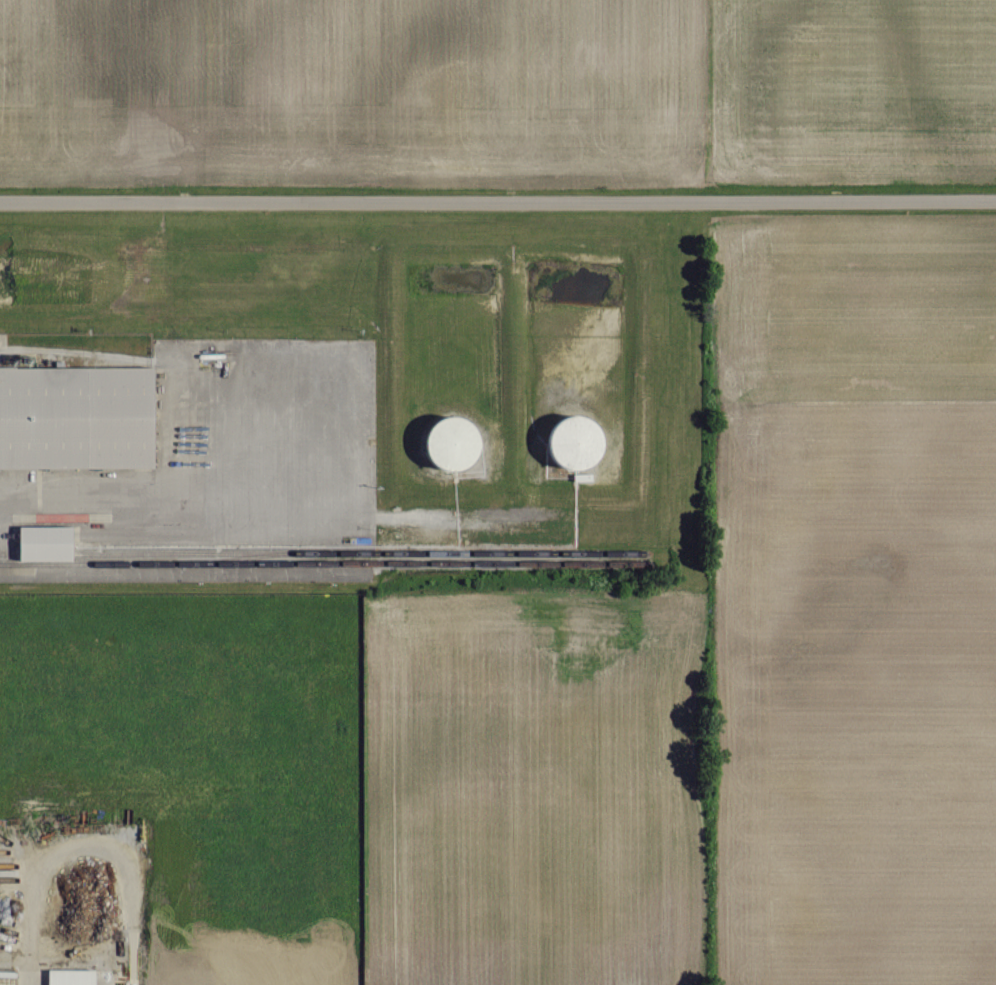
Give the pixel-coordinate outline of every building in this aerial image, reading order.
[(153,466),(0,466),(0,366),(153,366),(153,466)] [(558,448),(553,449),(554,471),(610,468),(607,418),(562,420),(563,430),(557,430),(558,448)] [(454,470),(486,469),(485,419),(436,420),(437,462),(454,462),(454,470)] [(17,525),(70,525),(69,559),(17,558),(17,525)] [(99,970),(52,971),(52,984),(99,984),(99,970)]
